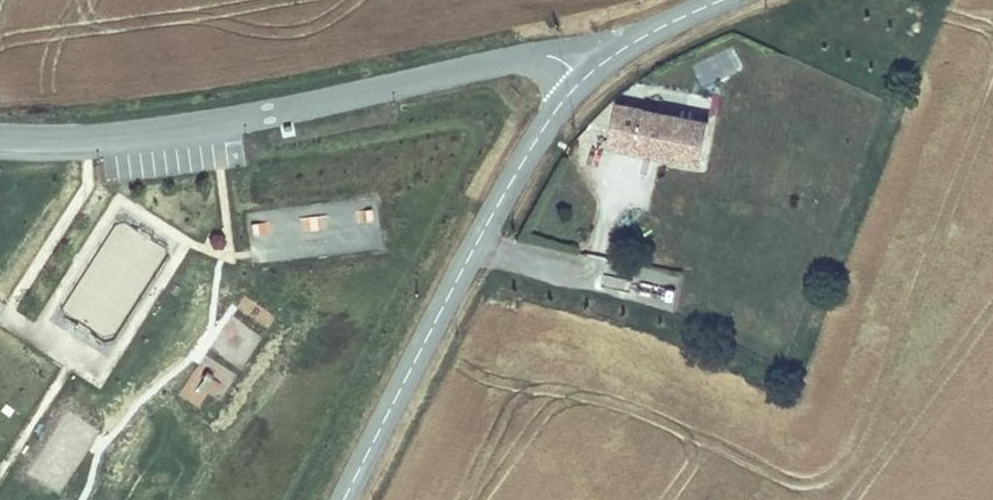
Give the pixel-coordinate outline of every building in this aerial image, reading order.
[(709,122),(618,103),(609,146),(679,160),(679,161),(701,165),(709,122)] [(215,232),(211,240),(215,248),(224,248),(229,240),(224,232),(215,232)]
